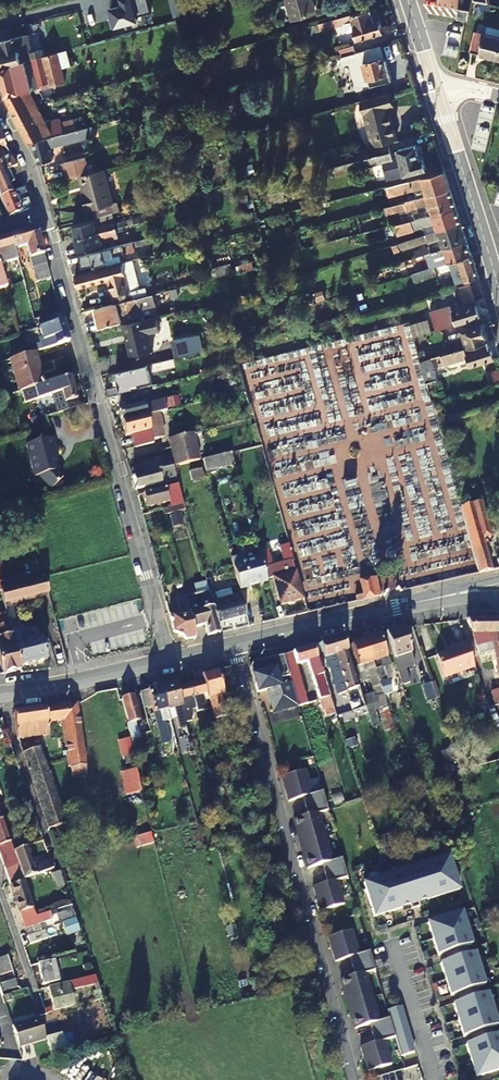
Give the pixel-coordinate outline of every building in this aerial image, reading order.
[(121,3),(109,6),(114,26),(126,24),(139,20),(137,15),(151,12),(149,0),(120,0),(121,3)] [(291,19),(312,13),(308,0),(286,0),(291,19)] [(318,23),(320,30),(344,24),(353,21),(355,30),(358,38),(383,32),(378,19),(374,20),(371,9),(318,23)] [(471,21),(473,11),(460,9),(458,18),(471,21)] [(347,32),(355,30),(353,21),(344,24),(347,32)] [(310,33),(320,30),(318,23),(308,26),(310,33)] [(488,33),(498,36),(498,26),(491,24),(488,33)] [(488,33),(478,30),(473,50),(498,59),(498,58),(498,36),(488,33)] [(27,40),(26,34),(1,41),(4,54),(0,55),(0,68),(22,61),(19,47),(28,45),(26,40),(27,40)] [(39,37),(27,40),(26,40),(28,45),(30,52),(32,59),(44,55),(39,37)] [(339,49),(341,57),(356,53),(353,45),(339,49)] [(383,57),(380,46),(356,53),(341,57),(343,65),(360,60),(361,63),(363,63),(370,88),(391,82),(385,57),(383,57)] [(49,82),(50,85),(65,81),(62,66),(71,64),(67,49),(44,55),(32,59),(39,85),(49,82)] [(40,88),(39,85),(32,59),(25,61),(32,90),(40,88)] [(22,93),(31,90),(32,90),(25,61),(22,61),(0,68),(0,75),(5,95),(5,97),(22,93)] [(22,93),(27,102),(45,139),(50,138),(46,123),(31,90),(22,93)] [(10,106),(27,102),(22,93),(5,97),(10,106)] [(392,106),(389,93),(361,101),(374,146),(388,142),(397,140),(388,107),(392,106)] [(45,139),(27,102),(10,106),(29,143),(33,142),(45,139)] [(61,119),(46,123),(50,138),(76,131),(74,122),(63,125),(61,119)] [(33,142),(39,164),(52,160),(49,147),(95,135),(93,127),(76,131),(50,138),(45,139),(33,142)] [(374,146),(328,158),(332,175),(382,162),(387,179),(426,168),(422,158),(420,158),(416,144),(398,149),(401,159),(398,160),(397,157),(392,158),(388,142),(374,146)] [(205,148),(204,160),(214,161),(215,149),(205,148)] [(9,168),(16,166),(10,155),(0,158),(0,172),(9,168)] [(79,176),(89,173),(84,156),(64,161),(68,179),(79,176)] [(9,168),(0,172),(0,197),(13,192),(9,184),(14,182),(9,168)] [(89,218),(114,212),(112,205),(104,170),(89,173),(79,176),(84,194),(81,194),(89,218)] [(384,186),(387,194),(387,196),(423,187),(426,195),(450,188),(444,170),(384,186)] [(247,179),(253,200),(259,198),(253,177),(247,179)] [(380,196),(387,194),(384,186),(378,187),(380,196)] [(24,188),(13,192),(0,197),(7,214),(8,218),(28,211),(29,206),(27,199),(17,203),(14,195),(25,192),(24,188)] [(429,204),(432,214),(456,208),(450,188),(426,195),(406,200),(404,201),(404,202),(389,206),(383,207),(386,214),(429,204)] [(404,201),(406,200),(405,197),(388,202),(389,206),(404,202),(404,201)] [(280,202),(270,205),(272,213),(282,210),(280,202)] [(393,224),(396,234),(422,227),(424,234),(461,222),(456,208),(432,214),(414,218),(403,221),(395,223),(393,224)] [(403,221),(414,218),(413,212),(401,215),(403,221)] [(115,228),(122,226),(121,221),(98,225),(96,219),(72,225),(75,238),(115,228)] [(428,240),(429,242),(440,239),(442,247),(466,240),(461,222),(424,234),(399,242),(392,244),(394,250),(428,240)] [(115,228),(75,238),(79,251),(103,245),(102,241),(117,236),(115,228)] [(25,245),(36,283),(51,278),(37,232),(29,229),(9,235),(13,248),(25,245)] [(16,259),(13,248),(9,235),(0,238),(0,263),(16,259)] [(440,239),(429,242),(431,251),(442,247),(440,239)] [(471,254),(466,240),(442,247),(431,251),(422,254),(413,257),(403,260),(405,265),(427,260),(429,267),(434,265),(441,263),(447,262),(471,254)] [(134,250),(131,241),(79,255),(82,266),(106,262),(105,257),(134,250)] [(122,256),(123,261),(133,259),(147,255),(145,251),(122,256)] [(452,269),(454,276),(463,273),(465,281),(478,277),(471,254),(447,262),(441,263),(434,265),(436,274),(452,269)] [(123,261),(106,266),(106,267),(75,275),(77,287),(107,279),(113,303),(147,295),(144,286),(129,289),(127,283),(138,281),(133,259),(123,261)] [(214,278),(233,273),(230,265),(211,270),(214,278)] [(434,268),(413,273),(414,280),(435,275),(434,268)] [(463,273),(454,276),(456,284),(465,281),(463,273)] [(470,284),(459,288),(464,304),(476,300),(470,284)] [(152,294),(153,300),(165,298),(163,291),(152,294)] [(154,305),(153,300),(152,294),(147,295),(113,303),(95,308),(100,326),(121,322),(119,314),(154,305)] [(430,314),(435,330),(481,316),(477,303),(450,311),(449,308),(430,314)] [(122,325),(130,357),(155,351),(151,334),(161,331),(157,316),(122,325)] [(43,342),(28,347),(30,353),(34,352),(69,342),(63,320),(39,327),(43,342)] [(428,320),(411,324),(414,336),(431,332),(428,320)] [(448,352),(489,339),(484,322),(463,329),(465,336),(445,341),(448,352)] [(177,357),(204,351),(200,334),(173,340),(177,357)] [(448,352),(441,355),(442,361),(439,362),(440,366),(469,357),(471,363),(494,357),(489,339),(448,352)] [(25,355),(10,359),(19,391),(38,386),(43,384),(34,352),(30,353),(25,355)] [(437,379),(431,358),(420,361),(426,383),(437,379)] [(116,371),(133,367),(131,359),(115,363),(116,371)] [(116,371),(114,372),(119,391),(131,388),(130,384),(150,380),(148,370),(168,365),(167,360),(133,367),(116,371)] [(490,388),(498,386),(498,371),(487,374),(490,388)] [(56,414),(78,407),(70,377),(43,384),(38,386),(41,395),(42,394),(43,397),(51,395),(56,414)] [(107,395),(117,393),(115,385),(105,389),(107,395)] [(121,392),(117,393),(107,395),(111,409),(125,405),(121,392)] [(167,409),(180,405),(178,396),(164,400),(167,409)] [(119,409),(121,421),(157,412),(165,410),(163,399),(145,404),(144,402),(119,409)] [(135,446),(153,442),(152,439),(163,436),(157,412),(121,421),(125,436),(132,433),(135,446)] [(45,415),(31,418),(33,430),(47,426),(45,415)] [(193,461),(186,434),(167,439),(174,466),(193,461)] [(57,478),(51,472),(50,467),(46,460),(52,458),(46,439),(20,446),(29,478),(34,477),(47,489),(57,478)] [(203,459),(206,472),(234,466),(231,454),(203,459)] [(160,475),(174,471),(172,467),(133,477),(136,489),(161,483),(160,475)] [(178,484),(166,487),(143,493),(146,507),(174,500),(175,504),(182,501),(178,484)] [(460,507),(481,501),(478,488),(456,493),(460,507)] [(481,501),(460,507),(479,573),(491,570),(484,543),(487,542),(486,537),(490,535),(481,501)] [(185,510),(183,505),(163,510),(164,515),(185,510)] [(284,563),(293,561),(288,543),(279,545),(284,563)] [(261,560),(264,569),(273,567),(268,549),(259,551),(261,560)] [(239,589),(267,581),(264,569),(261,560),(233,567),(235,576),(237,583),(239,589)] [(274,571),(276,577),(283,575),(282,569),(274,571)] [(273,577),(281,604),(302,598),(294,572),(283,575),(276,577),(273,577)] [(235,576),(228,578),(220,580),(221,584),(224,583),(225,586),(237,583),(235,576)] [(359,580),(363,599),(380,595),(375,576),(359,580)] [(326,597),(355,593),(353,577),(324,580),(326,597)] [(33,582),(37,596),(48,593),(44,580),(33,582)] [(11,602),(37,596),(33,582),(1,590),(9,623),(11,630),(17,628),(11,602)] [(9,623),(1,590),(1,589),(0,589),(0,625),(9,623)] [(208,589),(185,595),(193,628),(205,625),(208,635),(220,632),(217,622),(209,594),(208,589)] [(223,606),(219,592),(209,594),(217,622),(246,614),(242,600),(223,606)] [(193,628),(185,595),(170,598),(171,602),(176,600),(179,612),(168,615),(173,632),(186,640),(196,638),(193,628)] [(55,623),(56,623),(67,620),(61,599),(50,602),(55,623)] [(468,620),(479,652),(493,649),(498,670),(498,619),(468,620)] [(0,625),(0,664),(2,673),(21,669),(20,667),(15,644),(11,630),(9,623),(0,625)] [(67,666),(57,628),(49,630),(59,667),(67,666)] [(411,653),(407,639),(403,628),(385,633),(392,655),(395,664),(398,674),(408,671),(403,656),(411,653)] [(384,695),(393,692),(382,659),(386,657),(379,635),(366,640),(378,677),(384,695)] [(41,638),(15,644),(20,667),(46,660),(41,638)] [(343,639),(320,645),(328,669),(330,668),(333,679),(342,676),(353,711),(360,709),(362,714),(367,713),(365,706),(360,691),(355,676),(343,639)] [(352,644),(356,658),(358,666),(365,664),(367,669),(369,676),(370,679),(378,677),(366,640),(352,644)] [(436,655),(444,677),(475,666),(466,641),(456,645),(456,647),(436,655)] [(322,671),(328,669),(320,645),(313,647),(321,671),(322,671)] [(291,681),(301,678),(297,665),(308,662),(323,712),(334,708),(330,696),(325,682),(322,671),(321,671),(313,647),(283,655),(291,681)] [(253,662),(250,666),(257,693),(267,690),(273,713),(298,706),(295,694),(291,681),(283,655),(253,662)] [(236,690),(230,667),(220,669),(227,692),(236,690)] [(188,733),(192,732),(190,728),(192,727),(189,715),(193,714),(189,697),(207,692),(202,674),(201,669),(192,672),(195,682),(176,687),(186,726),(187,732),(188,733)] [(332,680),(328,669),(322,671),(325,682),(332,680)] [(214,718),(216,726),(220,737),(225,735),(218,718),(225,716),(220,695),(223,694),(217,670),(202,674),(207,692),(214,718)] [(411,682),(408,671),(398,674),(402,686),(411,682)] [(448,685),(468,678),(466,672),(446,679),(448,685)] [(360,691),(365,689),(366,689),(362,674),(355,676),(360,691)] [(304,691),(301,678),(291,681),(295,694),(304,691)] [(335,690),(332,680),(325,682),(330,696),(340,693),(339,689),(335,690)] [(176,718),(178,728),(186,726),(176,687),(176,682),(161,686),(170,719),(176,718)] [(150,702),(161,744),(170,742),(165,721),(170,719),(161,686),(147,690),(150,702)] [(370,704),(365,689),(360,691),(365,706),(370,704)] [(150,702),(147,690),(140,692),(143,705),(150,702)] [(308,704),(304,691),(295,694),(298,706),(299,707),(308,704)] [(347,714),(340,693),(330,696),(334,708),(337,717),(347,714)] [(121,698),(134,752),(138,750),(139,754),(143,753),(135,722),(140,720),(134,694),(121,698)] [(56,706),(58,720),(63,720),(73,777),(88,775),(76,703),(56,706)] [(47,722),(58,720),(56,706),(45,707),(47,722)] [(47,722),(45,707),(14,712),(18,738),(49,734),(47,722)] [(187,732),(180,733),(183,746),(193,744),(190,734),(188,733),(187,732)] [(130,738),(118,741),(121,756),(133,753),(130,738)] [(41,746),(22,752),(49,829),(66,822),(41,746)] [(136,770),(120,773),(125,796),(141,793),(136,770)] [(312,794),(306,770),(284,776),(282,777),(289,801),(304,797),(306,806),(325,801),(322,791),(312,794)] [(327,811),(325,801),(306,806),(309,815),(294,819),(301,844),(325,837),(318,813),(327,811)] [(10,841),(2,818),(0,819),(0,845),(10,841)] [(325,837),(301,844),(308,868),(323,864),(326,873),(344,868),(341,858),(332,861),(325,837)] [(11,885),(24,880),(24,878),(14,850),(10,841),(0,845),(0,853),(11,885)] [(53,868),(51,860),(34,866),(27,846),(14,850),(24,878),(53,868)] [(426,863),(437,897),(459,890),(448,856),(426,863)] [(380,878),(391,911),(410,905),(411,909),(419,907),(418,903),(437,897),(426,863),(403,870),(380,878)] [(347,878),(344,868),(326,873),(328,882),(313,887),(320,911),(344,904),(337,880),(347,878)] [(65,882),(61,869),(53,872),(57,884),(65,882)] [(374,917),(391,911),(380,878),(363,883),(374,917)] [(24,880),(11,885),(25,928),(53,918),(50,910),(36,914),(24,880)] [(461,912),(427,923),(438,955),(472,944),(461,912)] [(76,918),(63,922),(66,935),(79,932),(76,918)] [(45,930),(28,936),(31,943),(48,938),(45,930)] [(359,954),(352,930),(330,937),(328,937),(335,961),(350,957),(353,966),(371,961),(369,951),(359,954)] [(474,952),(440,963),(451,996),(485,985),(474,952)] [(8,954),(0,957),(0,974),(13,970),(8,954)] [(55,959),(39,962),(44,984),(60,980),(55,959)] [(374,971),(371,961),(353,966),(356,975),(341,980),(348,1004),(371,997),(365,974),(374,971)] [(96,974),(86,976),(46,986),(47,990),(50,989),(55,1009),(74,1004),(70,987),(99,982),(96,974)] [(17,984),(15,977),(0,981),(0,987),(1,990),(17,984)] [(487,993),(453,1003),(463,1036),(497,1025),(487,993)] [(378,1021),(371,997),(348,1004),(355,1029),(370,1024),(373,1033),(390,1028),(387,1018),(378,1021)] [(12,1025),(19,1047),(46,1038),(39,1016),(12,1025)] [(393,1037),(390,1028),(373,1033),(375,1042),(360,1047),(367,1071),(391,1064),(384,1040),(393,1037)] [(47,1035),(52,1052),(67,1047),(63,1031),(47,1035)] [(466,1044),(476,1077),(498,1069),(498,1033),(466,1044)]
